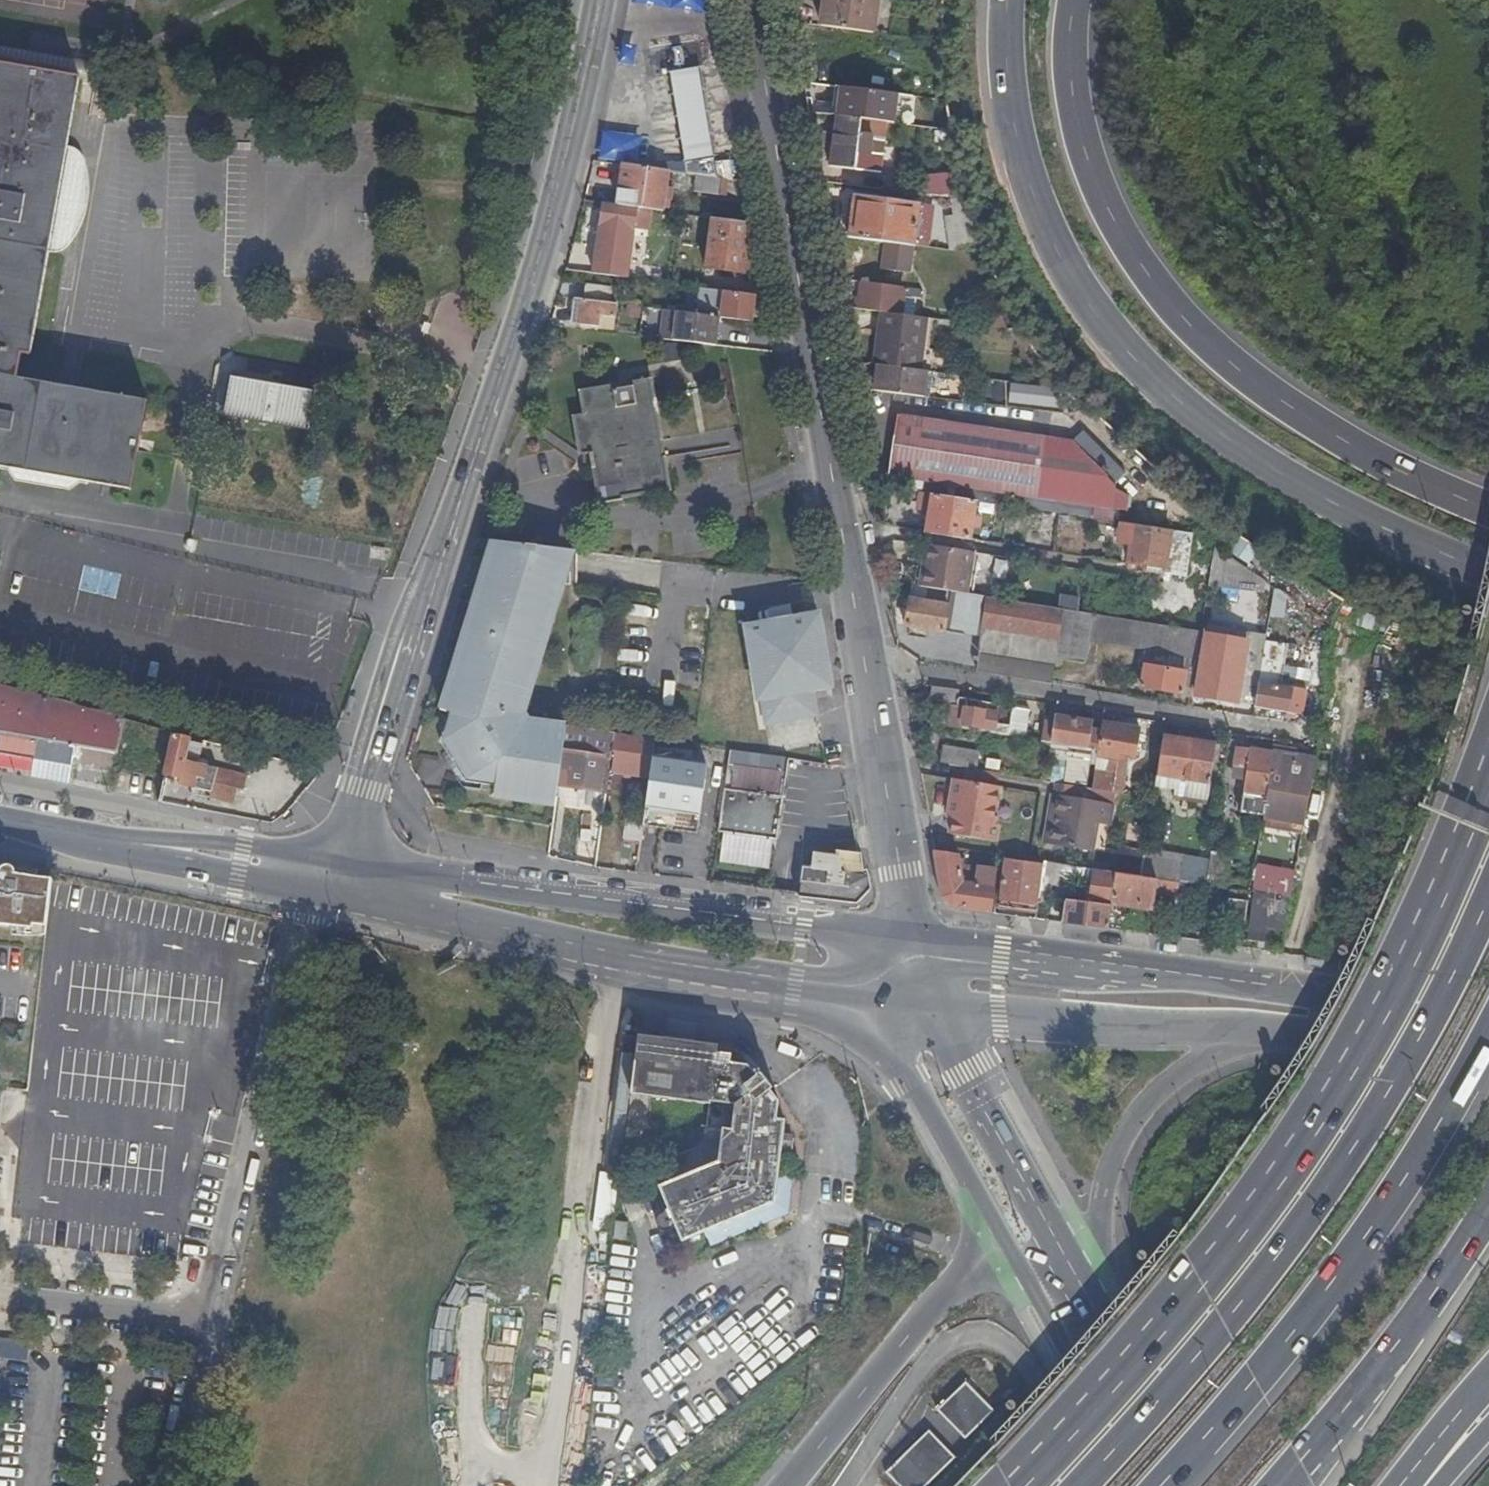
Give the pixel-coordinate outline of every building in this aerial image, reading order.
[(879,0),(829,0),(827,10),(823,10),(821,27),(870,34),(871,22),(876,22),(879,0)] [(79,78),(97,82),(100,65),(0,48),(0,65),(79,78)] [(6,468),(15,481),(67,489),(78,480),(128,489),(145,399),(16,378),(21,354),(30,355),(34,333),(48,252),(56,209),(67,147),(79,78),(0,65),(0,467),(6,468)] [(674,94),(685,162),(717,158),(709,111),(705,88),(674,94)] [(837,116),(873,121),(875,108),(839,103),(837,116)] [(870,150),(873,121),(837,116),(835,133),(824,132),(823,143),(833,145),(870,150)] [(607,131),(603,155),(640,160),(644,136),(607,131)] [(867,172),(870,150),(833,145),(831,167),(867,172)] [(71,147),(67,147),(56,209),(48,252),(54,252),(62,250),(69,246),(73,241),(78,231),(84,217),(88,205),(89,189),(88,173),(86,162),(81,153),(75,148),(71,147)] [(674,164),(672,172),(696,175),(720,178),(717,158),(685,162),(674,164)] [(625,165),(619,206),(630,208),(641,209),(664,212),(669,171),(625,165)] [(965,172),(931,172),(931,195),(965,194),(965,172)] [(720,178),(696,175),(693,192),(720,196),(723,178),(720,178)] [(914,247),(919,205),(854,196),(848,237),(914,247)] [(598,255),(595,275),(619,278),(622,259),(630,208),(619,206),(604,205),(601,223),(600,230),(604,231),(603,243),(601,255),(598,255)] [(630,208),(622,259),(628,260),(634,223),(639,223),(641,209),(630,208)] [(958,213),(947,215),(951,249),(962,247),(958,213)] [(751,224),(712,219),(705,268),(745,273),(747,255),(757,256),(751,224)] [(594,243),(603,243),(604,231),(600,230),(601,223),(597,223),(594,243)] [(852,255),(881,259),(883,245),(853,241),(852,255)] [(703,282),(702,289),(725,292),(725,285),(703,282)] [(862,283),(857,282),(853,309),(858,310),(862,283)] [(901,316),(903,295),(904,288),(862,283),(858,310),(881,313),(901,316)] [(585,285),(583,300),(611,304),(613,289),(585,285)] [(920,300),(922,291),(904,288),(903,295),(911,297),(911,299),(920,300)] [(719,318),(751,322),(754,295),(725,292),(702,289),(699,289),(696,315),(719,318)] [(583,300),(575,299),(572,323),(580,324),(580,325),(613,328),(615,304),(611,304),(583,300)] [(662,311),(659,339),(715,346),(719,318),(696,315),(662,311)] [(1007,330),(1000,313),(986,312),(984,327),(1007,330)] [(919,370),(926,319),(901,316),(881,313),(879,330),(874,364),(876,365),(919,370)] [(874,364),(879,330),(865,328),(864,334),(869,335),(869,364),(874,364)] [(930,399),(933,372),(919,370),(876,365),(873,392),(930,399)] [(222,417),(321,428),(325,386),(227,375),(222,417)] [(602,504),(623,501),(623,497),(648,493),(648,497),(670,493),(650,380),(582,392),(586,414),(575,416),(582,456),(593,454),(602,504)] [(1046,439),(897,417),(889,476),(1038,497),(1046,439)] [(909,482),(908,491),(922,493),(923,484),(909,482)] [(976,502),(932,495),(927,532),(970,539),(976,502)] [(1065,535),(1069,516),(986,503),(983,522),(1065,535)] [(1188,552),(1186,551),(1168,549),(1170,531),(1118,524),(1116,540),(1131,543),(1126,569),(1161,574),(1161,570),(1184,574),(1188,552)] [(1186,551),(1189,534),(1170,531),(1168,549),(1186,551)] [(1239,534),(1230,550),(1252,563),(1262,547),(1239,534)] [(514,547),(492,545),(440,714),(447,717),(438,746),(466,785),(495,788),(494,798),(555,805),(566,726),(528,722),(521,716),(566,572),(532,562),(536,549),(514,547)] [(971,595),(977,554),(926,545),(920,587),(951,592),(971,595)] [(572,553),(536,549),(532,562),(566,572),(572,553)] [(976,596),(983,555),(977,554),(971,595),(976,596)] [(1215,558),(1211,584),(1256,590),(1260,564),(1215,558)] [(997,559),(995,577),(1009,579),(1011,560),(997,559)] [(1273,616),(1287,617),(1290,592),(1275,590),(1273,616)] [(988,598),(976,596),(971,595),(951,592),(950,602),(944,633),(982,640),(988,598)] [(1063,610),(1075,612),(1078,595),(1061,593),(1059,610),(1063,610)] [(1054,665),(1055,661),(1063,610),(1059,610),(988,598),(982,640),(980,653),(1054,665)] [(944,633),(950,602),(944,601),(943,606),(909,601),(906,627),(944,633)] [(1195,660),(1200,633),(1085,614),(1075,612),(1063,610),(1055,661),(1084,666),(1087,641),(1140,649),(1153,654),(1170,656),(1195,660)] [(818,616),(747,628),(760,702),(762,701),(831,689),(818,616)] [(1260,670),(1264,642),(1252,640),(1248,668),(1260,670)] [(1287,646),(1264,642),(1260,670),(1254,706),(1289,711),(1289,708),(1296,709),(1299,690),(1279,687),(1287,646)] [(1326,653),(1327,647),(1313,646),(1308,685),(1323,686),(1326,653)] [(1196,697),(1237,703),(1242,667),(1244,654),(1203,648),(1196,697)] [(1193,674),(1195,660),(1170,656),(1168,670),(1193,674)] [(1190,696),(1193,674),(1168,670),(1144,666),(1140,688),(1190,696)] [(1254,706),(1260,670),(1248,668),(1242,667),(1237,703),(1254,706)] [(10,735),(36,739),(75,746),(115,753),(123,719),(70,705),(0,685),(0,732),(10,735)] [(958,690),(931,685),(928,701),(949,704),(946,726),(1008,736),(1010,726),(995,724),(996,706),(965,701),(956,699),(958,690)] [(831,689),(762,701),(766,726),(818,717),(815,701),(833,698),(831,689)] [(358,699),(351,696),(344,715),(348,717),(351,718),(358,699)] [(1030,710),(1013,708),(1010,726),(1008,736),(1026,739),(1030,710)] [(1046,727),(1044,742),(1053,744),(1091,750),(1096,750),(1099,734),(1090,733),(1092,721),(1057,716),(1055,728),(1046,727)] [(1139,729),(1102,724),(1097,751),(1096,757),(1108,759),(1104,770),(1094,768),(1091,789),(1114,792),(1123,794),(1129,756),(1135,757),(1139,729)] [(602,731),(598,758),(611,760),(616,733),(602,731)] [(214,781),(217,767),(201,764),(201,766),(198,765),(203,743),(190,740),(191,736),(174,733),(167,760),(165,772),(179,776),(178,782),(191,785),(189,791),(210,796),(214,781)] [(611,760),(609,774),(649,778),(652,761),(656,739),(616,733),(611,760)] [(1184,786),(1191,741),(1164,736),(1159,767),(1178,769),(1176,780),(1176,785),(1184,786)] [(75,746),(36,739),(34,755),(72,762),(75,746)] [(1216,745),(1191,741),(1184,786),(1209,789),(1216,745)] [(1091,750),(1053,744),(1051,757),(1070,760),(1065,783),(1085,787),(1091,750)] [(941,747),(939,765),(977,770),(979,753),(941,747)] [(1273,753),(1312,758),(1313,752),(1274,747),(1273,753)] [(1240,813),(1263,816),(1273,753),(1240,748),(1235,785),(1245,786),(1240,813)] [(563,753),(560,769),(568,770),(567,787),(606,792),(609,774),(611,760),(598,758),(563,753)] [(1304,823),(1312,780),(1309,780),(1312,758),(1273,753),(1263,816),(1304,823)] [(652,761),(649,778),(645,812),(643,821),(697,829),(706,769),(685,766),(685,757),(670,755),(670,763),(652,761)] [(237,787),(244,789),(247,775),(217,767),(214,781),(237,787)] [(1159,767),(1157,777),(1176,780),(1178,769),(1159,767)] [(998,787),(955,780),(948,818),(954,819),(951,835),(995,843),(998,826),(992,825),(998,787)] [(214,781),(210,796),(234,803),(237,787),(214,781)] [(1065,784),(1059,783),(1057,797),(1053,796),(1050,814),(1055,815),(1050,843),(1090,849),(1094,821),(1110,824),(1114,792),(1091,789),(1065,784)] [(1175,791),(1183,793),(1184,786),(1176,785),(1175,791)] [(1184,786),(1183,793),(1208,797),(1209,789),(1184,786)] [(724,789),(718,832),(775,840),(781,798),(724,789)] [(623,841),(640,843),(643,821),(645,812),(627,809),(623,841)] [(1055,815),(1050,814),(1045,843),(1050,843),(1055,815)] [(1302,835),(1304,823),(1263,816),(1261,828),(1302,835)] [(582,837),(577,866),(594,868),(599,839),(582,837)] [(1141,876),(1145,850),(1119,847),(1115,873),(1141,876)] [(1141,876),(1179,882),(1183,856),(1145,850),(1141,876)] [(1232,854),(1212,851),(1206,886),(1227,889),(1232,854)] [(862,875),(858,855),(836,852),(838,857),(813,854),(812,869),(804,868),(800,895),(857,903),(869,889),(867,875),(862,875)] [(959,856),(934,853),(942,896),(952,909),(989,913),(996,871),(964,866),(964,859),(960,859),(959,856)] [(1003,857),(990,855),(989,862),(1001,864),(1003,857)] [(1032,908),(1036,908),(1041,864),(1005,859),(1000,898),(1032,903),(1032,908)] [(1111,905),(1115,873),(1044,863),(1038,903),(1047,905),(1050,885),(1057,887),(1059,872),(1066,873),(1066,877),(1093,881),(1090,903),(1111,905)] [(25,929),(24,936),(45,936),(52,879),(37,878),(38,871),(2,865),(1,870),(0,869),(0,926),(25,929)] [(1293,874),(1294,871),(1259,865),(1259,868),(1293,874)] [(1255,890),(1290,895),(1293,874),(1259,868),(1255,890)] [(1107,929),(1121,931),(1123,916),(1119,913),(1119,904),(1152,909),(1154,892),(1177,895),(1179,882),(1141,876),(1115,873),(1111,905),(1107,929)] [(1265,928),(1283,931),(1289,898),(1253,893),(1246,940),(1263,943),(1265,928)] [(1062,923),(1107,929),(1111,905),(1090,903),(1065,899),(1062,923)] [(1228,899),(1225,916),(1244,919),(1247,902),(1228,899)] [(650,1098),(657,1038),(639,1036),(632,1096),(650,1098)] [(733,1061),(733,1055),(734,1044),(720,1042),(720,1046),(717,1045),(704,1043),(675,1040),(657,1038),(650,1098),(697,1104),(710,1106),(708,1127),(703,1126),(701,1147),(691,1151),(670,1160),(678,1179),(661,1187),(664,1195),(658,1198),(665,1214),(672,1212),(675,1222),(667,1225),(673,1239),(681,1235),(682,1236),(685,1242),(708,1233),(714,1246),(754,1229),(787,1215),(790,1214),(795,1175),(792,1175),(780,1173),(782,1157),(789,1157),(792,1133),(785,1132),(786,1119),(778,1117),(779,1099),(772,1089),(775,1085),(771,1081),(762,1071),(758,1073),(749,1063),(743,1062),(733,1061)] [(629,1227),(617,1225),(615,1242),(627,1244),(629,1227)] [(28,1352),(29,1343),(0,1340),(0,1360),(26,1363),(28,1352)] [(972,1382),(941,1410),(966,1437),(997,1410),(972,1382)] [(888,1474),(900,1485),(928,1485),(956,1457),(930,1431),(888,1474)]
